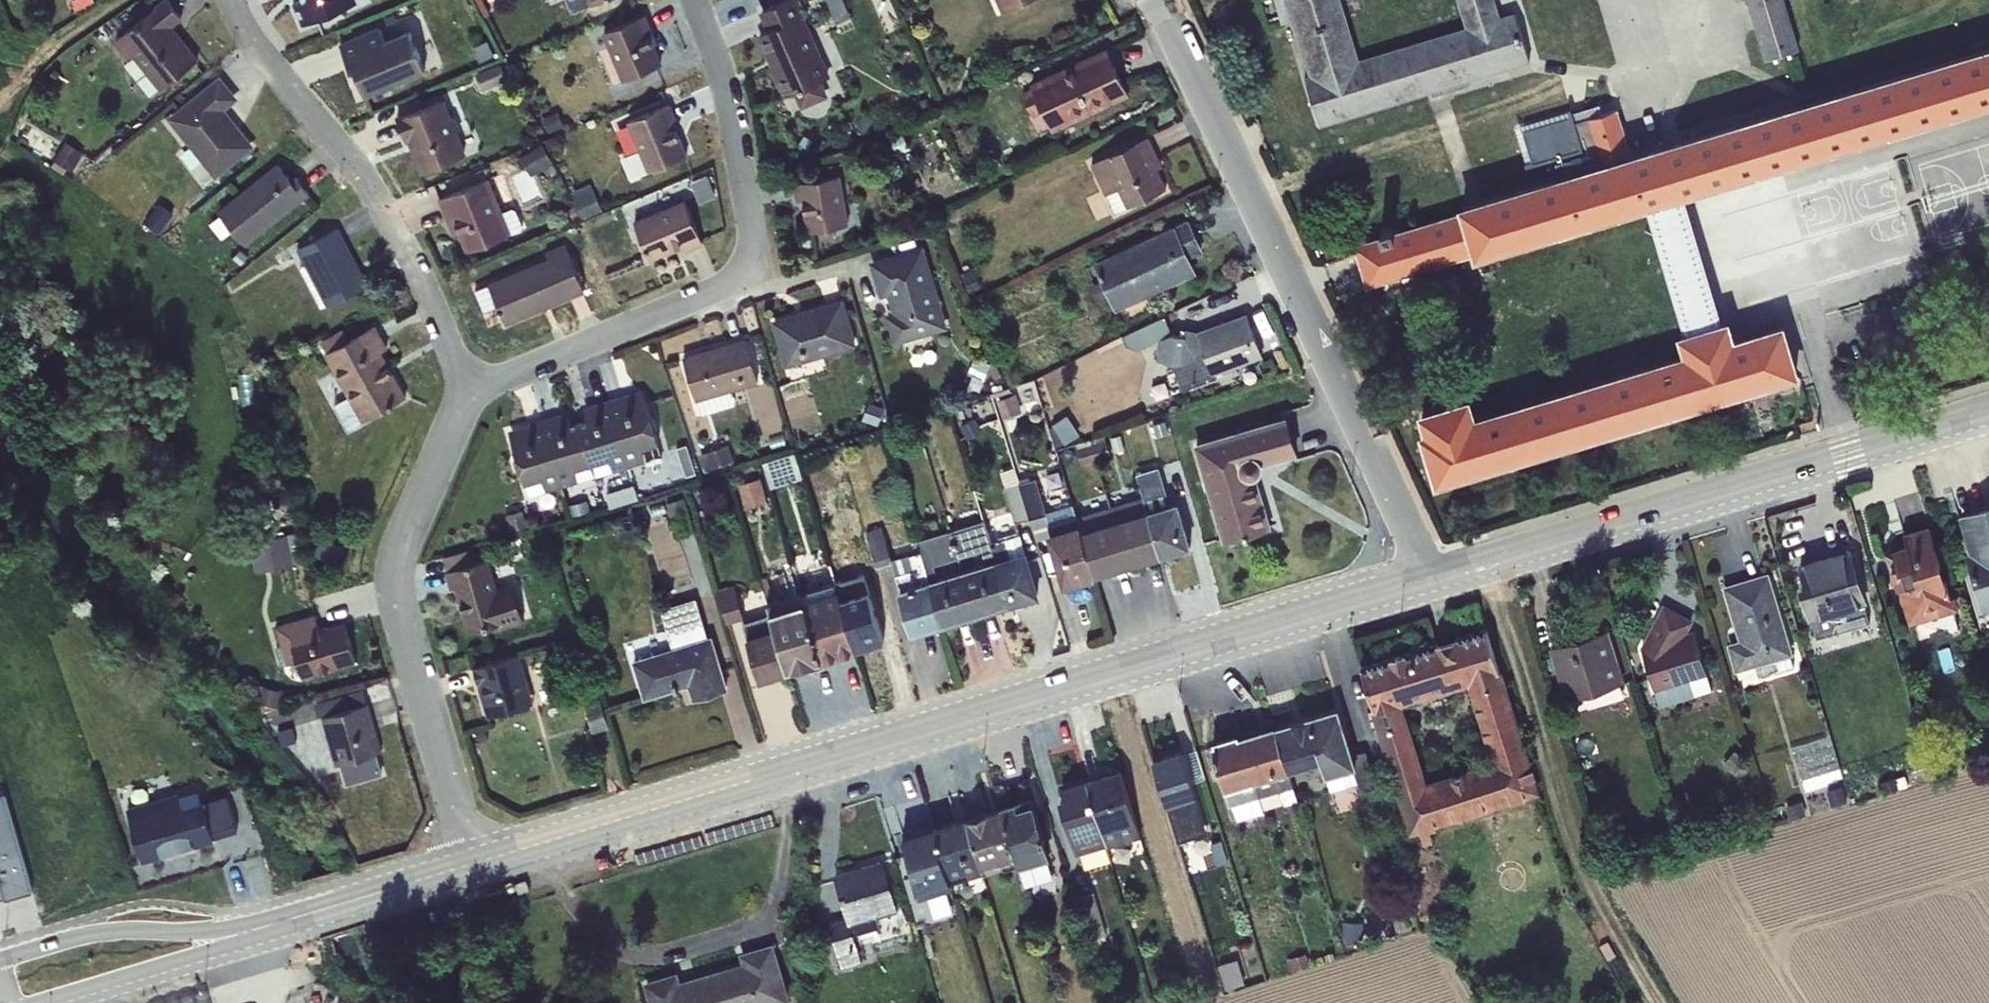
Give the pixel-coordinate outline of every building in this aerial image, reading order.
[(66,0),(71,14),(99,4),(97,0),(67,0),(66,0)] [(109,43),(124,62),(134,54),(161,90),(200,60),(174,25),(182,19),(167,0),(161,0),(153,6),(155,8),(109,43)] [(295,1),(293,2),(303,26),(357,3),(356,0),(295,0),(295,1)] [(484,15),(490,13),(484,0),(477,0),(484,15)] [(757,35),(784,97),(796,93),(802,108),(830,96),(824,81),(831,78),(797,0),(788,0),(761,12),(769,30),(757,35)] [(1002,11),(1026,0),(997,0),(1002,11)] [(1287,0),(1274,0),(1282,23),(1293,20),(1287,0)] [(1293,20),(1309,74),(1304,76),(1320,125),(1530,61),(1515,11),(1501,16),(1496,0),(1458,0),(1466,26),(1359,58),(1341,0),(1287,0),(1293,20)] [(1764,59),(1799,49),(1785,0),(1747,0),(1764,59)] [(646,14),(602,32),(622,80),(663,63),(655,44),(659,42),(646,14)] [(355,69),(366,97),(426,74),(409,32),(386,41),(380,26),(340,42),(351,70),(355,69)] [(1475,257),(1647,205),(1685,194),(1988,103),(1988,46),(1631,154),(1601,163),(1460,205),(1462,211),(1355,243),(1367,285),(1474,253),(1475,257)] [(1130,95),(1107,47),(1030,84),(1031,87),(1043,111),(1052,132),(1130,95)] [(255,146),(226,110),(239,99),(219,75),(167,118),(216,178),(255,146)] [(1607,81),(1578,90),(1601,163),(1631,154),(1617,110),(1616,110),(1607,81)] [(1043,111),(1031,87),(1022,92),(1033,116),(1043,111)] [(402,112),(395,115),(407,143),(410,141),(423,174),(467,156),(457,131),(461,130),(455,116),(451,117),(443,99),(404,115),(402,112)] [(670,102),(626,122),(638,150),(626,155),(636,178),(690,157),(676,124),(679,122),(670,102)] [(902,130),(889,137),(898,154),(911,147),(902,130)] [(1148,136),(1091,163),(1105,194),(1107,194),(1116,212),(1167,188),(1158,168),(1162,166),(1148,136)] [(84,152),(67,141),(51,164),(64,173),(68,167),(72,170),(84,152)] [(541,143),(520,156),(532,175),(554,161),(541,143)] [(916,157),(906,162),(912,175),(922,170),(916,157)] [(278,163),(218,211),(246,245),(310,193),(295,175),(290,178),(278,163)] [(706,173),(694,182),(704,196),(716,187),(706,173)] [(840,175),(793,182),(796,200),(803,199),(807,231),(849,224),(840,175)] [(489,178),(438,199),(452,233),(458,230),(467,252),(512,233),(503,212),(489,178)] [(591,184),(571,193),(584,219),(604,209),(591,184)] [(1686,333),(1722,322),(1685,194),(1647,205),(1686,333)] [(634,220),(649,260),(685,245),(687,249),(703,243),(685,199),(634,220)] [(158,204),(145,224),(160,234),(173,214),(158,204)] [(516,209),(512,208),(503,212),(512,233),(522,229),(523,224),(516,209)] [(1188,219),(1094,262),(1116,310),(1197,272),(1190,256),(1203,250),(1188,219)] [(338,226),(296,249),(305,264),(326,305),(327,307),(369,285),(338,226)] [(498,305),(506,323),(585,291),(565,243),(545,252),(548,257),(488,282),(489,284),(498,305)] [(924,244),(869,261),(880,296),(887,294),(892,311),(885,314),(894,343),(948,326),(924,244)] [(286,248),(274,254),(279,264),(291,258),(286,248)] [(326,305),(305,264),(300,267),(321,308),(326,305)] [(974,266),(961,272),(970,292),(983,286),(974,266)] [(498,305),(489,284),(475,290),(484,311),(498,305)] [(1170,307),(1177,329),(1222,317),(1220,309),(1233,306),(1229,291),(1170,307)] [(843,298),(772,319),(786,367),(857,346),(843,298)] [(1248,313),(1197,332),(1206,355),(1213,374),(1263,356),(1248,313)] [(1161,338),(1172,333),(1166,317),(1124,336),(1127,346),(1138,349),(1161,338)] [(1420,433),(1436,485),(1799,375),(1783,324),(1735,338),(1729,320),(1722,322),(1686,333),(1679,335),(1684,354),(1475,417),(1469,398),(1420,413),(1425,432),(1420,433)] [(327,352),(324,353),(348,396),(362,422),(407,397),(381,351),(388,347),(375,325),(349,339),(327,352)] [(320,341),(327,352),(349,339),(343,328),(320,341)] [(1206,355),(1197,332),(1185,328),(1183,335),(1172,333),(1161,338),(1156,360),(1179,364),(1206,355)] [(746,337),(682,355),(696,401),(734,390),(759,383),(746,337)] [(1206,355),(1179,364),(1177,368),(1182,390),(1215,379),(1213,374),(1206,355)] [(975,356),(969,372),(984,379),(991,363),(975,356)] [(984,379),(969,372),(964,384),(979,390),(984,379)] [(588,419),(579,422),(591,465),(592,464),(610,459),(612,471),(646,461),(642,448),(659,443),(643,389),(583,407),(588,419)] [(734,390),(696,401),(702,414),(738,403),(734,390)] [(1015,393),(997,399),(1004,418),(1022,411),(1015,393)] [(362,422),(348,396),(335,404),(349,429),(362,422)] [(1159,398),(1144,403),(1148,418),(1164,413),(1159,398)] [(869,402),(863,419),(879,424),(885,408),(869,402)] [(591,465),(579,422),(572,424),(569,411),(509,429),(525,483),(526,483),(542,478),(545,491),(579,481),(576,469),(591,465)] [(1195,444),(1223,540),(1271,527),(1256,476),(1257,475),(1259,474),(1260,473),(1261,471),(1261,470),(1262,468),(1262,466),(1262,464),(1297,453),(1286,416),(1195,444)] [(975,417),(960,426),(966,439),(982,431),(975,417)] [(1165,418),(1151,423),(1155,437),(1170,432),(1165,418)] [(1105,440),(1077,449),(1082,465),(1110,456),(1105,440)] [(663,460),(659,443),(642,448),(646,461),(646,464),(663,460)] [(730,445),(700,454),(706,471),(735,462),(730,445)] [(769,458),(772,483),(802,479),(799,454),(769,458)] [(610,459),(592,464),(595,476),(612,471),(610,459)] [(687,460),(675,477),(685,484),(697,467),(687,460)] [(595,476),(592,464),(591,465),(576,469),(579,481),(595,476)] [(758,465),(737,472),(746,508),(768,502),(758,465)] [(1144,498),(1147,510),(1168,504),(1157,467),(1136,473),(1144,498)] [(529,495),(545,491),(542,478),(526,483),(529,495)] [(1030,519),(1046,514),(1045,511),(1035,478),(1019,483),(1030,519)] [(1030,519),(1019,483),(1004,487),(1015,523),(1030,519)] [(624,486),(608,490),(611,504),(638,498),(636,490),(625,492),(624,486)] [(703,486),(694,492),(700,502),(709,497),(703,486)] [(684,496),(667,502),(677,537),(695,532),(684,496)] [(1147,510),(1144,498),(1111,508),(1128,568),(1162,558),(1147,510)] [(585,499),(571,503),(574,515),(588,512),(585,499)] [(1168,504),(1147,510),(1162,558),(1191,549),(1177,501),(1168,504)] [(1095,577),(1082,517),(1078,504),(1073,506),(1072,502),(1045,511),(1046,514),(1030,519),(1036,541),(1048,537),(1047,533),(1049,532),(1047,525),(1077,517),(1079,524),(1095,577)] [(1959,513),(1970,551),(1965,552),(1971,572),(1981,604),(1983,610),(1988,608),(1988,504),(1959,513)] [(1128,568),(1111,508),(1082,517),(1095,577),(1128,568)] [(522,510),(507,514),(511,530),(527,525),(522,510)] [(1047,525),(1049,532),(1079,524),(1077,517),(1047,525)] [(984,520),(950,530),(962,571),(995,561),(989,535),(984,520)] [(1079,524),(1049,532),(1047,533),(1048,537),(1062,587),(1095,577),(1079,524)] [(1929,525),(1903,533),(1907,544),(1892,549),(1897,566),(1892,568),(1897,586),(1898,586),(1909,623),(1959,608),(1955,595),(1951,597),(1929,525)] [(882,526),(866,531),(876,567),(893,562),(882,526)] [(254,536),(259,569),(297,563),(292,530),(254,536)] [(919,551),(929,581),(962,571),(950,530),(916,540),(919,551)] [(1001,532),(989,535),(995,561),(996,561),(1009,557),(1001,532)] [(322,538),(316,556),(336,562),(342,544),(322,538)] [(519,540),(506,543),(510,561),(524,558),(519,540)] [(1850,546),(1797,563),(1804,583),(1798,584),(1809,620),(1827,615),(1865,603),(1867,602),(1850,546)] [(442,556),(444,571),(471,563),(466,548),(442,556)] [(895,574),(899,591),(929,581),(919,551),(909,554),(914,568),(895,574)] [(1009,557),(996,561),(1009,605),(1040,596),(1026,551),(1009,557)] [(471,563),(444,571),(449,588),(455,586),(468,632),(507,621),(506,618),(500,597),(488,559),(471,563)] [(1009,605),(996,561),(995,561),(962,571),(976,615),(1009,605)] [(976,615),(962,571),(929,581),(942,625),(976,615)] [(1769,572),(1723,585),(1739,640),(1728,643),(1736,670),(1755,664),(1791,654),(1793,653),(1769,572)] [(1981,604),(1971,572),(1964,574),(1975,606),(1981,604)] [(942,625),(929,581),(899,591),(898,591),(911,634),(942,625)] [(836,582),(809,590),(809,593),(824,662),(857,653),(836,582)] [(735,623),(740,640),(747,638),(747,636),(743,622),(746,621),(740,605),(733,586),(716,591),(726,626),(735,623)] [(500,597),(506,618),(520,614),(514,593),(500,597)] [(824,662),(809,593),(770,605),(772,612),(805,602),(823,662),(824,662)] [(671,650),(710,638),(698,599),(660,610),(671,650)] [(823,662),(805,602),(772,612),(773,614),(777,627),(789,673),(823,662)] [(1663,603),(1640,646),(1654,689),(1690,679),(1707,674),(1694,629),(1686,632),(1693,619),(1663,603)] [(1870,622),(1865,603),(1827,615),(1832,633),(1870,622)] [(315,614),(275,625),(286,664),(298,662),(303,678),(357,663),(345,622),(328,627),(328,624),(319,627),(315,614)] [(777,627),(773,614),(746,622),(746,621),(743,622),(747,636),(777,627)] [(760,681),(789,673),(777,627),(747,636),(747,638),(760,681)] [(1374,713),(1404,704),(1468,684),(1501,674),(1486,628),(1432,644),(1426,640),(1413,644),(1411,650),(1361,666),(1374,713)] [(1549,647),(1565,700),(1625,682),(1608,629),(1549,647)] [(633,661),(644,698),(688,686),(693,700),(727,690),(712,638),(710,638),(671,650),(633,661)] [(520,653),(472,667),(487,717),(534,703),(520,653)] [(1794,666),(1791,654),(1755,664),(1759,677),(1794,666)] [(1404,704),(1374,713),(1410,833),(1538,792),(1501,674),(1468,684),(1492,760),(1426,780),(1404,704)] [(1711,676),(1707,674),(1690,679),(1694,696),(1714,691),(1711,676)] [(281,691),(264,686),(260,702),(276,707),(281,691)] [(321,716),(368,703),(364,689),(313,703),(317,717),(321,716)] [(601,698),(585,702),(593,731),(609,726),(601,698)] [(368,703),(321,716),(335,765),(343,763),(378,753),(382,752),(368,703)] [(1337,708),(1275,726),(1288,770),(1289,770),(1321,760),(1326,774),(1355,765),(1352,754),(1337,708)] [(1288,770),(1275,726),(1241,737),(1254,781),(1255,780),(1288,770)] [(1254,781),(1241,737),(1239,737),(1237,734),(1214,741),(1215,743),(1211,745),(1225,789),(1254,781)] [(1197,749),(1183,750),(1193,782),(1206,778),(1197,749)] [(1355,765),(1326,774),(1331,791),(1358,782),(1364,800),(1380,795),(1366,749),(1352,754),(1355,765)] [(1183,750),(1153,759),(1166,805),(1197,795),(1193,782),(1183,750)] [(378,753),(343,763),(349,783),(384,774),(378,753)] [(1121,770),(1087,780),(1107,845),(1140,835),(1121,770)] [(1255,780),(1259,795),(1280,789),(1284,804),(1298,800),(1289,770),(1288,770),(1255,780)] [(1107,845),(1087,780),(1087,779),(1063,786),(1065,796),(1059,798),(1076,854),(1107,845)] [(1254,781),(1225,789),(1234,820),(1264,811),(1259,795),(1255,780),(1254,781)] [(1843,785),(1826,790),(1831,806),(1848,801),(1843,785)] [(244,832),(234,792),(188,804),(184,791),(133,805),(147,858),(244,832)] [(36,890),(12,792),(0,795),(0,899),(36,890)] [(1207,833),(1197,795),(1166,805),(1178,842),(1207,833)] [(1031,796),(1001,806),(1015,856),(1019,865),(1047,856),(1050,855),(1031,796)] [(1015,856),(1001,806),(966,816),(982,866),(1002,860),(1015,856)] [(982,866),(966,816),(933,826),(951,883),(985,873),(982,866)] [(951,883),(933,826),(902,836),(919,896),(951,883)] [(1627,854),(1618,856),(1620,869),(1630,867),(1627,854)] [(1015,856),(1002,860),(1005,869),(1019,865),(1015,856)] [(1047,856),(1019,865),(1024,880),(1052,871),(1047,856)] [(884,858),(832,874),(845,918),(828,923),(842,969),(863,963),(854,933),(878,926),(876,918),(899,911),(884,858)] [(1363,921),(1343,920),(1343,938),(1363,939),(1363,921)] [(650,1002),(781,1002),(791,1000),(774,942),(740,952),(743,962),(681,981),(678,971),(644,981),(650,1002)] [(1324,953),(1326,960),(1335,957),(1334,950),(1324,953)] [(1290,957),(1294,970),(1311,965),(1306,951),(1290,957)] [(1238,958),(1218,964),(1225,988),(1245,981),(1238,958)]
